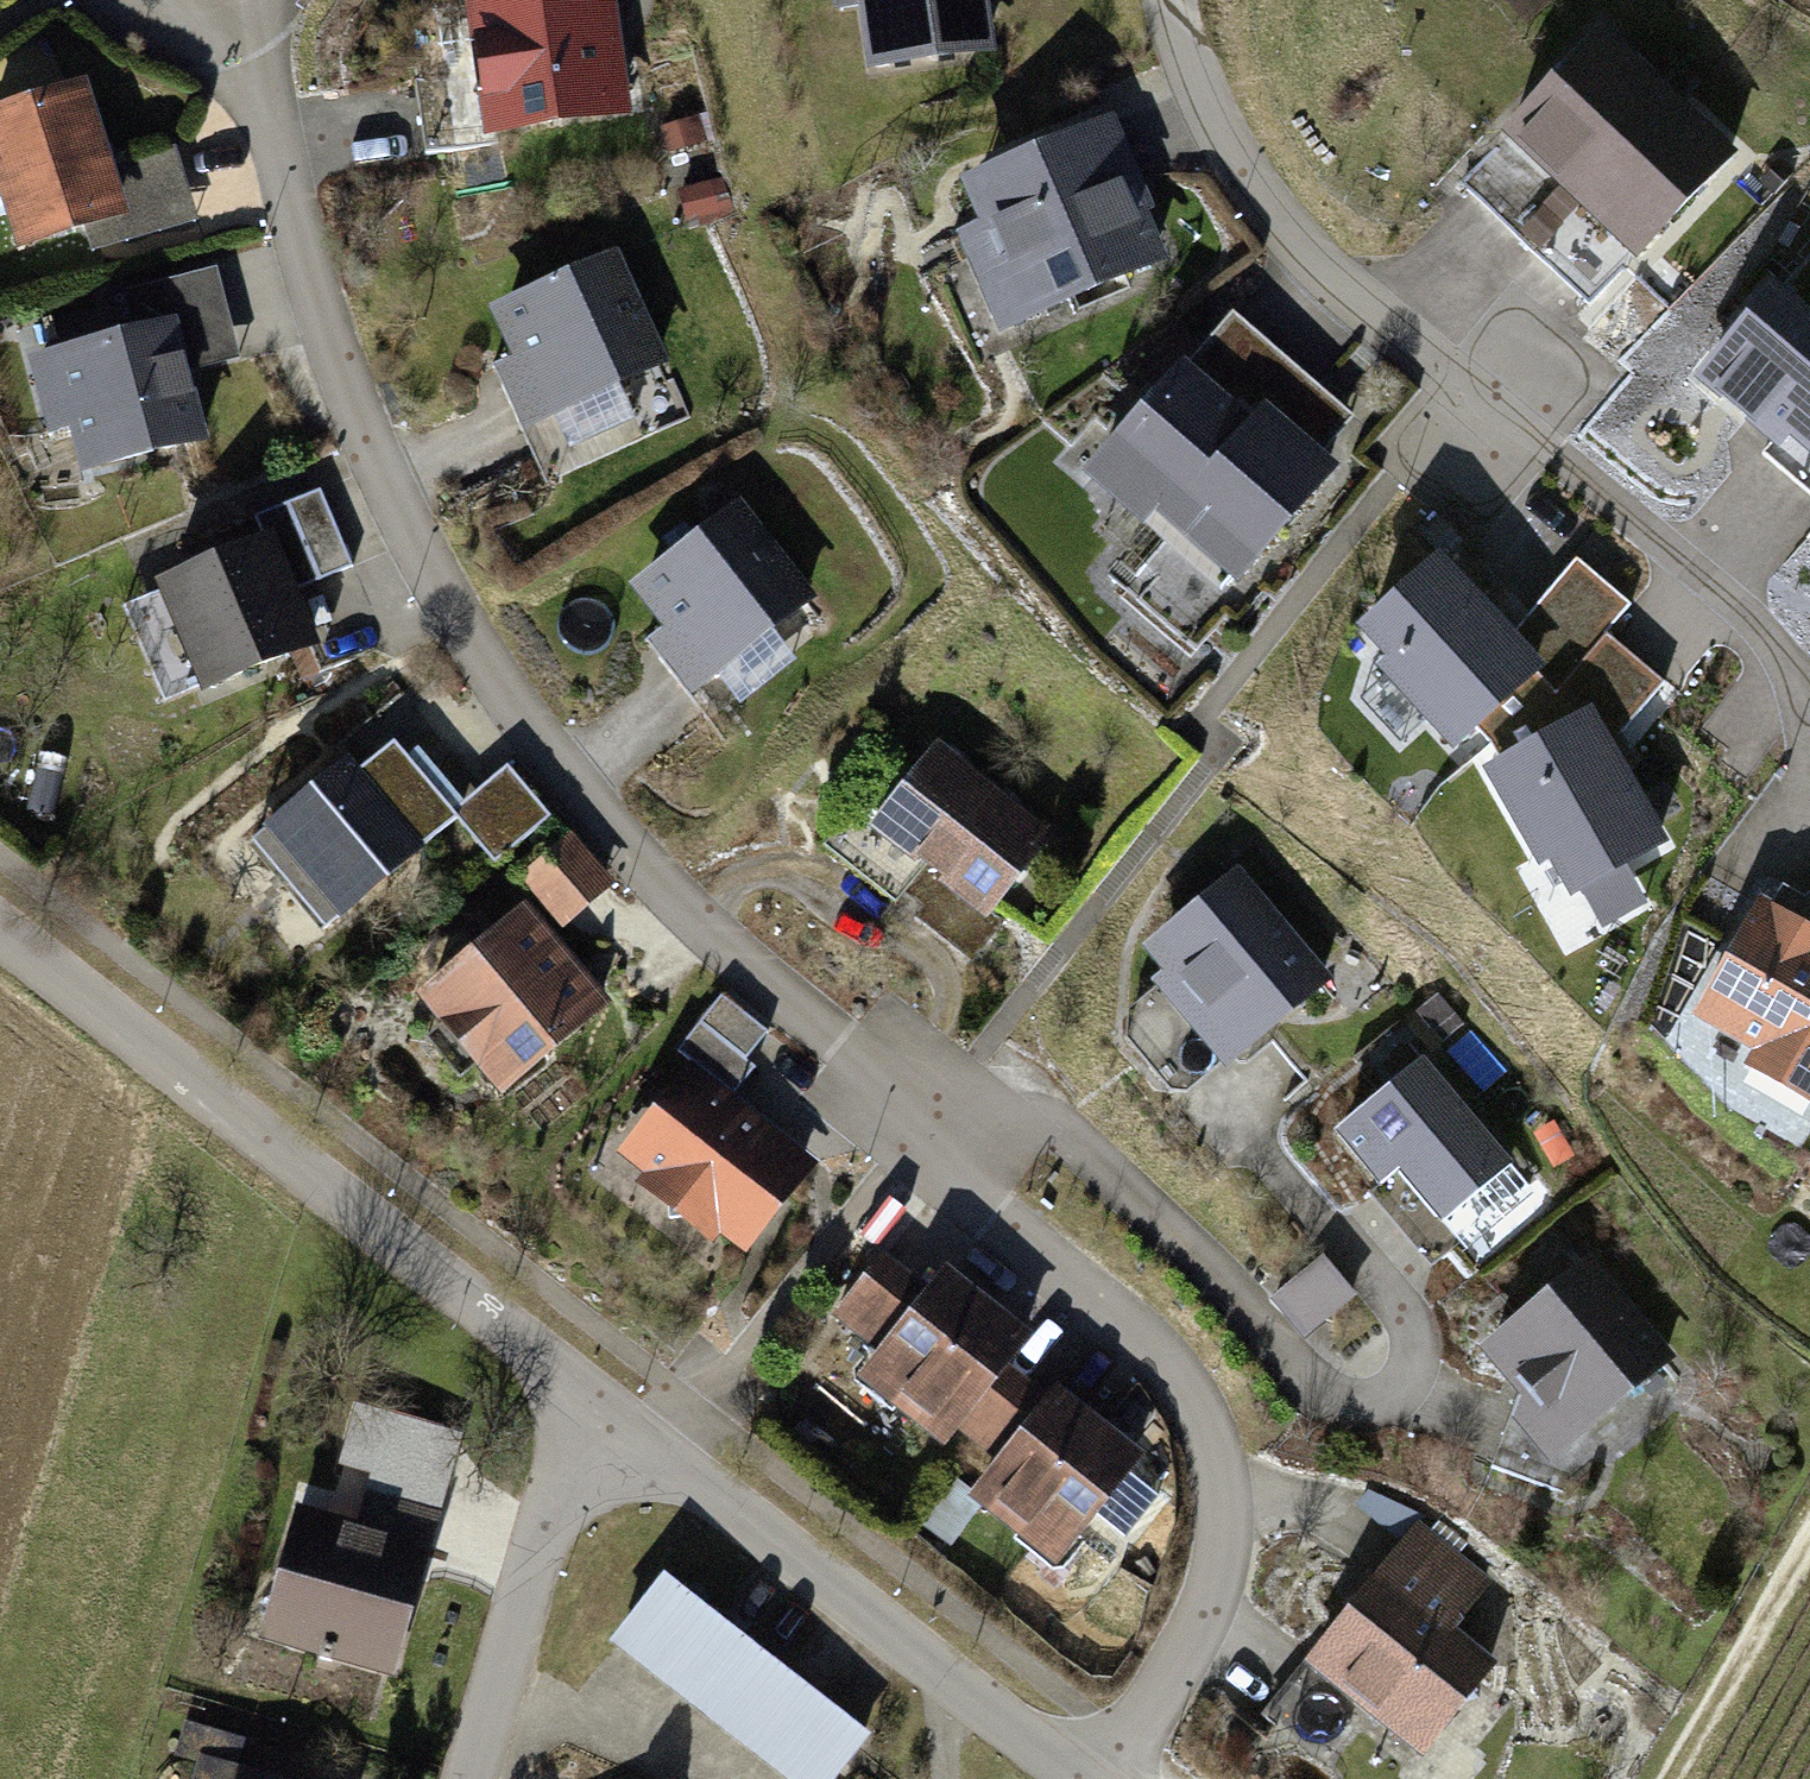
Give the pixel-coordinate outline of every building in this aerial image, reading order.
[(466,139),(622,119),(607,0),(448,0),(466,139)] [(836,20),(857,17),(867,82),(1002,62),(992,0),(833,0),(836,20)] [(1736,163),(1599,37),(1501,143),(1638,269),(1736,163)] [(0,103),(0,250),(108,220),(69,84),(0,103)] [(1165,262),(1102,116),(941,185),(960,231),(941,235),(987,339),(1165,262)] [(613,256),(464,317),(511,432),(660,372),(613,256)] [(1776,298),(1702,393),(1809,476),(1809,324),(1776,298)] [(1356,426),(1218,310),(1077,477),(1215,593),(1356,426)] [(181,324),(27,361),(47,444),(72,438),(83,484),(212,452),(181,324)] [(805,602),(731,503),(607,595),(681,694),(805,602)] [(301,646),(254,536),(130,589),(177,699),(301,646)] [(1532,605),(1585,648),(1633,588),(1579,546),(1532,605)] [(1539,681),(1436,573),(1359,646),(1385,673),(1378,679),(1455,760),(1539,681)] [(1589,720),(1481,785),(1537,879),(1548,872),(1572,914),(1670,855),(1589,720)] [(441,823),(371,740),(249,843),(321,929),(420,846),(459,893),(540,826),(497,776),(441,823)] [(1030,840),(918,751),(847,839),(960,928),(1030,840)] [(561,844),(508,888),(549,937),(602,893),(561,844)] [(1316,986),(1225,875),(1117,963),(1208,1074),(1316,986)] [(1729,904),(1669,1025),(1734,1057),(1721,1082),(1793,1118),(1809,1084),(1809,944),(1729,904)] [(594,1012),(508,911),(394,1007),(480,1108),(594,1012)] [(1497,1166),(1408,1060),(1308,1144),(1353,1197),(1375,1178),(1420,1231),(1497,1166)] [(807,1171),(678,1068),(601,1164),(730,1267),(807,1171)] [(1306,1328),(1361,1278),(1326,1239),(1270,1289),(1306,1328)] [(915,1297),(869,1259),(818,1321),(858,1354),(834,1383),(927,1460),(942,1442),(971,1466),(1029,1396),(991,1364),(1010,1342),(931,1277),(915,1297)] [(1655,1360),(1576,1260),(1456,1354),(1535,1454),(1655,1360)] [(1034,1390),(948,1501),(1038,1571),(1125,1460),(1034,1390)] [(346,1527),(273,1503),(233,1643),(387,1687),(436,1516),(356,1494),(346,1527)] [(1489,1585),(1408,1523),(1298,1667),(1414,1756),(1484,1666),(1448,1638),(1489,1585)] [(643,1581),(588,1653),(753,1778),(834,1778),(859,1746),(643,1581)]
